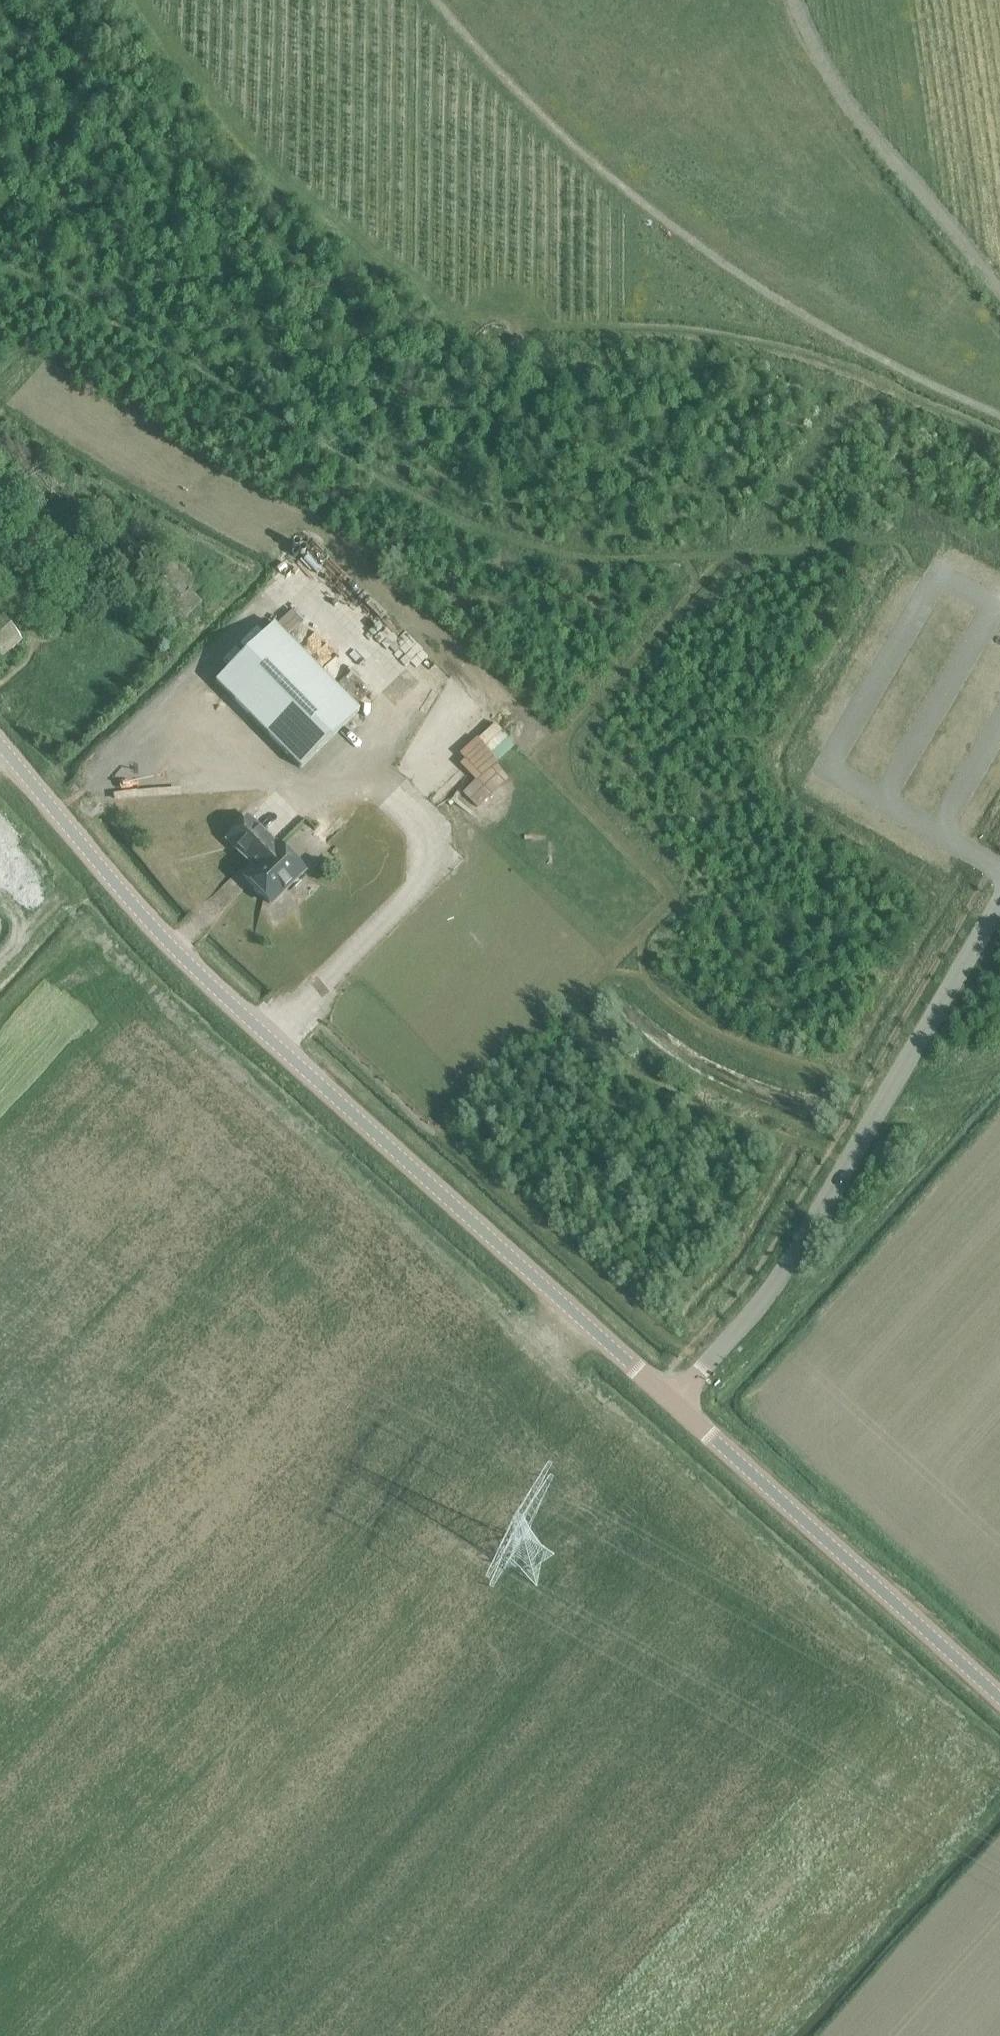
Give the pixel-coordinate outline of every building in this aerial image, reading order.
[(171,551),(140,579),(169,610),(162,617),(175,629),(202,603),(190,590),(200,581),(171,551)] [(21,641),(0,616),(0,658),(21,641)] [(273,624),(215,681),(301,768),(359,711),(273,624)] [(496,723),(459,754),(489,792),(513,763),(502,748),(517,732),(496,723)] [(255,867),(244,878),(250,884),(269,903),(304,870),(278,844),(275,847),(247,818),(232,834),(227,838),(252,863),(255,867)]
